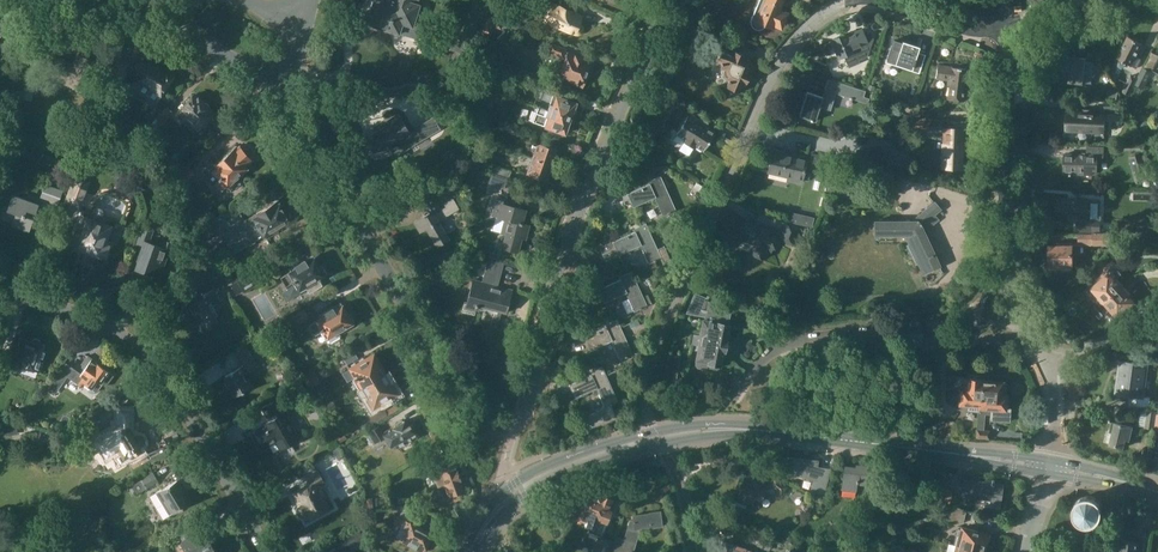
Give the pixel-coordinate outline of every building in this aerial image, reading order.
[(367,23),(390,31),(393,32),(417,39),(427,7),(419,5),(421,0),(386,0),(384,5),(374,2),(367,23)] [(766,25),(771,27),(772,24),(777,26),(782,24),(786,17),(783,11),(779,9),(783,0),(759,0),(752,16),(751,17),(751,18),(751,19),(750,21),(750,22),(751,23),(751,24),(752,25),(753,27),(754,27),(755,28),(756,29),(757,29),(759,29),(760,29),(761,29),(762,29),(763,28),(765,27),(766,26),(766,25)] [(548,12),(545,21),(576,34),(577,34),(579,34),(581,33),(581,32),(582,31),(583,30),(583,28),(582,27),(582,25),(581,24),(579,24),(582,19),(580,18),(581,15),(552,3),(551,4),(546,2),(543,10),(548,12)] [(489,11),(481,30),(490,33),(493,26),(500,28),(504,17),(493,13),(489,11)] [(701,33),(700,34),(707,37),(710,28),(704,25),(701,33)] [(847,36),(846,33),(831,40),(839,58),(845,56),(849,66),(858,62),(857,60),(866,56),(872,39),(870,33),(864,36),(862,30),(847,36)] [(729,42),(741,47),(742,47),(745,41),(732,35),(729,42)] [(1129,37),(1118,58),(1136,68),(1141,59),(1135,57),(1142,43),(1129,37)] [(919,73),(925,55),(924,54),(924,55),(917,52),(915,52),(915,51),(916,47),(913,46),(899,41),(894,40),(891,49),(894,49),(892,54),(890,61),(896,63),(912,68),(919,71),(918,73),(919,73)] [(560,75),(572,80),(571,82),(582,86),(584,81),(586,80),(587,77),(586,75),(588,72),(589,71),(591,68),(590,66),(592,62),(565,51),(566,49),(551,43),(548,51),(563,57),(567,58),(564,64),(559,62),(556,63),(553,70),(555,72),(560,75)] [(723,48),(722,48),(719,53),(716,61),(717,61),(721,62),(720,63),(722,64),(722,65),(721,66),(721,67),(721,68),(721,70),(721,71),(721,72),(722,73),(722,74),(723,75),(724,76),(724,77),(725,78),(726,79),(728,80),(727,82),(728,82),(727,86),(726,86),(726,87),(739,93),(740,91),(739,91),(742,85),(745,87),(752,71),(748,70),(752,61),(746,59),(747,56),(732,49),(730,52),(723,49),(723,48)] [(1086,61),(1086,58),(1079,57),(1076,52),(1070,57),(1063,56),(1062,66),(1059,66),(1059,67),(1062,68),(1062,70),(1070,71),(1069,82),(1084,84),(1084,83),(1092,83),(1094,64),(1091,64),(1092,62),(1086,61)] [(87,92),(98,63),(79,56),(75,65),(57,58),(52,72),(70,79),(68,84),(87,92)] [(156,103),(174,76),(167,72),(166,74),(149,63),(147,65),(141,61),(135,70),(141,74),(138,79),(142,82),(137,90),(156,103)] [(490,68),(474,63),(474,84),(484,87),(490,68)] [(962,92),(965,69),(937,65),(936,78),(951,80),(948,98),(961,100),(962,95),(965,95),(965,92),(962,92)] [(1144,68),(1139,78),(1136,84),(1142,87),(1150,72),(1144,68)] [(1129,95),(1136,84),(1139,78),(1131,74),(1122,92),(1129,95)] [(830,111),(833,100),(836,93),(868,103),(870,99),(865,97),(866,91),(858,88),(831,80),(826,98),(807,92),(806,95),(805,94),(803,100),(804,101),(799,116),(811,120),(810,120),(812,121),(812,120),(815,121),(819,108),(830,111)] [(195,94),(179,111),(174,116),(180,123),(181,122),(184,119),(186,120),(188,120),(189,122),(188,123),(196,131),(200,126),(201,127),(204,127),(208,124),(208,121),(207,120),(214,112),(209,108),(210,105),(207,103),(204,103),(195,94)] [(553,95),(548,110),(570,118),(572,113),(574,113),(578,103),(553,95)] [(476,96),(472,106),(479,109),(483,98),(476,96)] [(1122,100),(1103,100),(1103,110),(1121,111),(1122,100)] [(568,125),(570,118),(548,110),(537,106),(535,111),(532,122),(565,133),(565,132),(568,131),(569,127),(568,125)] [(109,112),(100,109),(96,121),(104,125),(109,112)] [(168,109),(157,119),(158,120),(153,125),(157,130),(164,125),(174,115),(168,109)] [(1067,112),(1066,131),(1093,132),(1093,133),(1105,133),(1106,133),(1107,113),(1094,112),(1090,112),(1090,109),(1085,109),(1085,112),(1067,112)] [(914,119),(929,120),(930,111),(915,110),(914,119)] [(389,124),(365,138),(376,157),(390,149),(388,146),(398,139),(400,143),(404,150),(404,151),(405,151),(441,129),(433,117),(409,131),(399,113),(387,121),(389,124)] [(706,125),(700,120),(701,119),(690,113),(688,117),(687,116),(678,132),(672,128),(664,142),(688,156),(694,160),(700,149),(703,151),(714,133),(705,127),(706,125)] [(1145,132),(1152,121),(1146,118),(1139,128),(1145,132)] [(929,120),(914,119),(914,127),(944,128),(944,121),(929,120)] [(473,128),(471,136),(478,138),(480,130),(473,128)] [(961,144),(961,129),(945,128),(945,143),(944,143),(943,167),(960,168),(961,144)] [(79,137),(61,134),(59,144),(77,148),(79,137)] [(532,158),(551,165),(557,149),(538,142),(532,158)] [(887,149),(870,145),(868,152),(856,149),(853,161),(871,166),(872,163),(883,165),(887,149)] [(1071,173),(1094,174),(1094,170),(1098,170),(1098,160),(1104,160),(1104,147),(1087,146),(1087,154),(1064,154),(1064,173),(1069,173),(1069,174),(1071,174),(1071,173)] [(232,150),(217,164),(216,164),(203,175),(213,186),(216,184),(222,191),(230,183),(234,187),(236,189),(241,184),(239,182),(236,179),(246,170),(243,167),(252,159),(249,156),(251,155),(251,154),(251,153),(251,152),(251,151),(250,149),(249,149),(248,148),(246,148),(244,149),(243,149),(241,147),(234,153),(232,150)] [(772,152),(768,172),(789,177),(789,180),(801,183),(805,167),(827,172),(831,158),(812,154),(810,162),(806,161),(806,160),(772,152)] [(1148,177),(1142,154),(1130,157),(1136,180),(1148,177)] [(546,180),(551,165),(532,158),(527,173),(546,180)] [(494,173),(498,174),(509,178),(511,171),(497,166),(494,173)] [(197,176),(196,176),(191,170),(191,171),(181,180),(183,183),(180,186),(182,191),(186,195),(199,184),(194,178),(195,176),(196,177),(197,176)] [(899,193),(903,177),(880,170),(875,187),(899,193)] [(508,178),(493,173),(489,183),(505,188),(508,178)] [(453,175),(446,179),(450,185),(457,181),(453,175)] [(648,181),(650,183),(627,193),(633,207),(654,197),(663,216),(676,210),(675,207),(679,205),(676,199),(672,200),(660,175),(648,181)] [(88,185),(87,188),(83,186),(85,179),(78,176),(69,199),(82,204),(89,186),(88,185)] [(702,181),(691,176),(689,182),(700,186),(702,181)] [(63,191),(46,185),(40,198),(58,205),(63,191)] [(873,192),(868,189),(860,203),(865,206),(873,192)] [(445,207),(441,209),(431,191),(417,199),(423,210),(425,209),(428,214),(414,222),(420,232),(427,228),(437,246),(450,239),(440,221),(446,217),(460,209),(453,197),(443,203),(445,207)] [(37,209),(39,203),(13,194),(7,209),(16,213),(12,223),(30,230),(33,221),(37,222),(41,211),(37,209)] [(496,199),(491,216),(505,219),(503,226),(501,233),(505,234),(502,248),(518,252),(521,238),(526,239),(529,224),(522,223),(526,209),(503,203),(504,201),(496,199)] [(1058,199),(1057,218),(1078,219),(1077,230),(1099,230),(1099,219),(1100,200),(1088,200),(1058,199)] [(913,220),(876,221),(876,234),(906,234),(924,272),(940,265),(924,230),(926,228),(926,227),(929,224),(926,221),(941,208),(935,200),(928,206),(929,207),(913,220)] [(235,206),(211,221),(219,234),(218,234),(219,235),(220,234),(224,240),(224,241),(225,240),(229,246),(229,247),(231,246),(234,253),(247,246),(247,247),(256,242),(255,241),(265,235),(267,238),(278,231),(276,229),(290,220),(291,219),(292,218),(292,217),(292,216),(292,215),(291,214),(290,213),(289,212),(288,212),(287,212),(285,213),(280,203),(275,206),(273,203),(255,214),(257,217),(246,223),(243,217),(240,219),(238,215),(240,214),(235,206)] [(103,213),(101,210),(97,208),(94,210),(93,213),(91,212),(89,219),(86,218),(83,227),(80,226),(76,236),(73,235),(70,245),(89,252),(91,254),(95,255),(98,255),(106,258),(108,252),(109,252),(110,250),(109,249),(112,243),(111,243),(111,242),(106,240),(111,227),(108,226),(110,220),(101,216),(103,213)] [(812,228),(815,218),(805,215),(803,225),(812,228)] [(750,226),(745,224),(745,225),(742,226),(740,232),(741,234),(738,242),(741,243),(742,239),(754,244),(750,253),(765,259),(768,250),(771,251),(775,239),(792,246),(800,227),(787,222),(782,233),(778,231),(777,233),(751,222),(750,226)] [(664,246),(658,249),(646,223),(642,225),(633,229),(635,231),(613,241),(619,255),(640,245),(648,264),(653,273),(658,271),(654,261),(662,257),(664,263),(670,260),(664,246)] [(143,227),(135,249),(142,251),(137,267),(146,271),(147,273),(158,277),(160,276),(172,244),(166,242),(164,248),(149,243),(154,230),(143,227)] [(1093,234),(1078,235),(1078,242),(1057,243),(1057,246),(1049,246),(1049,248),(1048,249),(1048,253),(1050,254),(1050,265),(1072,265),(1072,264),(1073,263),(1073,258),(1072,257),(1072,246),(1096,245),(1110,244),(1110,232),(1093,233),(1093,234)] [(484,272),(482,282),(473,279),(467,302),(476,305),(475,307),(477,307),(478,305),(498,310),(497,317),(494,316),(491,326),(497,328),(502,311),(506,313),(512,289),(501,286),(500,289),(497,289),(505,260),(489,256),(484,272)] [(320,283),(319,281),(322,279),(321,277),(327,274),(323,266),(320,267),(314,258),(309,260),(308,258),(291,267),(293,270),(281,277),(287,287),(296,281),(303,294),(320,283)] [(191,283),(199,288),(206,276),(213,278),(218,275),(216,270),(203,265),(191,283)] [(242,291),(243,293),(256,286),(249,272),(235,280),(230,270),(220,276),(224,282),(225,282),(234,296),(242,291)] [(648,295),(644,297),(632,271),(619,277),(621,279),(598,289),(604,303),(626,293),(634,312),(652,304),(648,295)] [(1104,303),(1121,287),(1107,271),(1094,282),(1097,284),(1093,288),(1100,296),(1099,297),(1104,303)] [(190,306),(203,330),(208,327),(209,329),(215,325),(214,324),(218,321),(209,304),(216,301),(212,294),(218,291),(214,284),(201,292),(204,298),(190,306)] [(1136,304),(1121,287),(1104,303),(1110,309),(1111,309),(1118,317),(1130,306),(1131,308),(1136,304)] [(705,320),(727,324),(727,321),(735,322),(736,313),(705,299),(706,297),(695,292),(686,313),(706,317),(705,320)] [(321,318),(309,325),(314,335),(323,329),(329,340),(336,336),(335,334),(355,322),(351,313),(348,315),(343,305),(337,308),(336,306),(319,315),(321,318)] [(310,317),(304,308),(303,309),(303,310),(294,315),(293,315),(292,316),(295,320),(297,324),(298,324),(299,324),(299,323),(308,318),(309,318),(310,317)] [(604,324),(605,327),(584,337),(589,350),(611,341),(619,359),(632,354),(617,319),(604,324)] [(638,319),(628,324),(630,329),(640,325),(638,319)] [(727,324),(705,320),(703,319),(700,335),(693,334),(692,344),(699,345),(696,359),(696,360),(695,365),(697,367),(705,369),(708,367),(708,365),(710,367),(719,368),(719,365),(720,365),(723,350),(724,351),(725,350),(729,351),(731,342),(726,341),(726,340),(729,324),(727,324)] [(15,354),(10,367),(20,371),(22,366),(40,373),(44,359),(39,357),(42,346),(40,345),(41,344),(41,343),(41,342),(40,341),(39,340),(38,339),(36,339),(35,339),(34,339),(33,340),(32,342),(31,342),(20,338),(18,345),(15,344),(12,353),(15,354)] [(258,367),(253,357),(245,343),(234,349),(239,357),(236,358),(242,367),(225,377),(227,382),(226,383),(229,388),(230,388),(235,396),(253,387),(249,380),(246,382),(243,377),(246,375),(246,374),(258,367)] [(360,388),(386,372),(381,363),(380,363),(374,353),(350,368),(355,377),(355,378),(354,379),(360,388)] [(681,356),(669,354),(664,378),(677,381),(681,356)] [(59,389),(68,376),(83,387),(86,384),(97,392),(103,385),(106,387),(114,376),(88,356),(82,364),(86,367),(81,374),(66,363),(52,384),(59,389)] [(1122,361),(1117,394),(1129,395),(1127,406),(1150,409),(1151,398),(1141,397),(1143,388),(1146,365),(1134,363),(1134,362),(1131,362),(1122,361)] [(625,362),(623,368),(632,370),(634,365),(625,362)] [(611,405),(618,401),(602,366),(598,368),(599,371),(569,384),(575,398),(596,389),(604,406),(595,410),(596,412),(583,417),(588,428),(616,416),(611,405)] [(314,371),(301,378),(308,389),(320,382),(314,371)] [(386,372),(360,388),(366,398),(367,397),(373,408),(398,393),(392,383),(386,372)] [(968,410),(979,411),(981,379),(979,379),(979,376),(976,374),(971,374),(968,376),(967,378),(957,377),(957,385),(961,386),(960,406),(969,407),(968,410)] [(985,414),(991,415),(990,425),(1009,427),(1010,410),(1006,410),(1007,408),(1008,405),(1009,400),(1007,397),(1008,396),(1004,395),(1005,383),(982,381),(983,379),(981,379),(979,411),(976,437),(989,438),(989,431),(983,430),(985,414)] [(773,398),(767,393),(759,401),(764,406),(773,398)] [(269,429),(261,434),(267,445),(276,440),(281,450),(299,440),(294,432),(299,429),(293,417),(290,419),(278,399),(263,408),(270,421),(266,423),(269,429)] [(100,408),(102,412),(112,406),(109,402),(100,408)] [(661,414),(679,411),(677,404),(660,407),(661,414)] [(383,408),(368,416),(370,419),(363,423),(366,428),(387,416),(383,408)] [(79,425),(87,437),(89,439),(83,443),(84,445),(76,450),(84,462),(104,449),(108,457),(115,452),(121,461),(131,455),(133,459),(142,453),(140,449),(142,447),(143,446),(144,445),(144,444),(145,443),(145,442),(144,441),(144,440),(143,439),(142,438),(142,437),(141,437),(140,437),(139,437),(138,437),(137,437),(136,437),(135,438),(130,431),(130,412),(131,411),(130,410),(129,411),(119,411),(118,411),(118,412),(119,425),(121,427),(121,430),(115,434),(113,432),(104,437),(99,429),(100,428),(92,416),(79,425)] [(1153,429),(1156,411),(1147,410),(1144,427),(1153,429)] [(405,420),(383,433),(379,426),(375,428),(374,426),(366,430),(368,433),(366,434),(370,441),(372,440),(375,445),(385,438),(391,447),(395,445),(397,449),(413,439),(415,440),(418,438),(418,436),(422,434),(415,422),(411,425),(410,423),(407,425),(405,420)] [(952,437),(953,422),(938,421),(938,422),(933,421),(933,436),(952,437)] [(1115,423),(1112,422),(1110,432),(1113,432),(1110,444),(1111,444),(1112,446),(1115,447),(1116,446),(1123,447),(1125,439),(1129,440),(1132,427),(1115,422),(1115,423)] [(13,431),(18,431),(18,424),(6,425),(7,434),(13,434),(13,431)] [(42,432),(28,433),(29,443),(43,441),(42,432)] [(339,444),(346,439),(342,433),(335,437),(339,444)] [(342,455),(339,449),(333,452),(337,458),(342,455)] [(443,465),(445,464),(441,454),(418,463),(422,473),(436,468),(436,470),(433,471),(439,487),(445,485),(449,496),(451,495),(453,501),(460,498),(458,492),(462,491),(459,481),(460,480),(459,477),(457,471),(455,472),(453,464),(443,467),(443,465)] [(789,457),(786,468),(793,470),(793,471),(796,472),(796,471),(804,473),(802,477),(816,481),(814,487),(821,490),(826,475),(816,471),(816,468),(817,468),(818,460),(789,457)] [(310,485),(293,494),(299,506),(297,507),(302,516),(304,515),(307,519),(307,518),(316,514),(328,507),(323,498),(327,496),(321,485),(325,482),(319,471),(318,471),(312,462),(303,467),(308,477),(306,478),(310,485)] [(876,467),(856,465),(855,467),(844,466),(841,489),(856,491),(857,484),(872,486),(872,488),(874,488),(876,467)] [(154,474),(132,487),(137,494),(158,481),(154,474)] [(737,498),(758,504),(761,496),(765,497),(767,491),(773,493),(776,490),(781,494),(787,486),(775,476),(768,484),(755,480),(756,477),(745,474),(743,482),(740,483),(738,490),(739,492),(737,498)] [(991,481),(972,479),(964,478),(961,497),(991,501),(990,507),(1000,508),(1003,483),(994,482),(995,479),(992,479),(991,481)] [(186,496),(177,481),(161,490),(157,493),(170,515),(193,502),(188,494),(186,496)] [(951,491),(934,487),(931,497),(949,501),(951,491)] [(891,499),(893,492),(886,490),(884,497),(891,499)] [(595,496),(588,494),(587,491),(585,491),(583,493),(584,495),(582,500),(576,497),(573,507),(578,509),(575,516),(586,520),(584,525),(589,527),(587,532),(599,537),(594,551),(611,551),(613,544),(600,539),(610,511),(612,513),(616,503),(611,501),(611,498),(601,494),(601,495),(597,493),(595,496)] [(1081,522),(1082,523),(1083,523),(1085,524),(1086,524),(1088,524),(1090,524),(1091,524),(1093,523),(1094,523),(1095,522),(1096,521),(1097,520),(1098,519),(1099,518),(1100,517),(1101,516),(1101,515),(1102,513),(1102,512),(1102,510),(1102,508),(1102,507),(1101,505),(1101,504),(1100,503),(1099,501),(1098,500),(1097,499),(1096,498),(1095,498),(1094,497),(1092,496),(1091,496),(1090,496),(1087,496),(1086,496),(1084,496),(1083,496),(1082,497),(1080,498),(1079,498),(1078,499),(1077,500),(1076,501),(1075,503),(1075,504),(1074,505),(1074,507),(1074,508),(1074,510),(1074,511),(1074,512),(1074,514),(1075,515),(1075,517),(1076,518),(1077,519),(1078,520),(1079,521),(1081,522)] [(966,509),(943,504),(941,513),(947,515),(946,519),(963,523),(966,509)] [(617,536),(612,551),(632,551),(639,529),(662,526),(660,512),(650,513),(650,514),(634,516),(633,520),(630,520),(624,539),(617,536)] [(376,526),(375,513),(366,513),(367,527),(376,526)] [(399,516),(395,524),(399,527),(393,536),(422,551),(425,551),(428,547),(428,544),(434,532),(431,530),(430,533),(399,516)] [(860,529),(862,520),(850,517),(848,525),(860,529)] [(983,551),(984,551),(986,550),(987,544),(986,543),(987,541),(986,541),(988,534),(961,527),(960,529),(958,528),(956,535),(959,536),(956,545),(983,551)] [(775,536),(757,530),(752,542),(770,549),(775,536)] [(337,544),(340,549),(340,550),(353,544),(354,546),(366,539),(362,531),(337,544)] [(193,538),(180,544),(185,551),(215,551),(210,542),(198,548),(193,538)] [(723,540),(719,551),(756,551),(757,550),(753,549),(753,550),(745,548),(723,540)] [(1139,542),(1120,540),(1118,549),(1109,547),(1108,551),(1138,551),(1139,542)]
